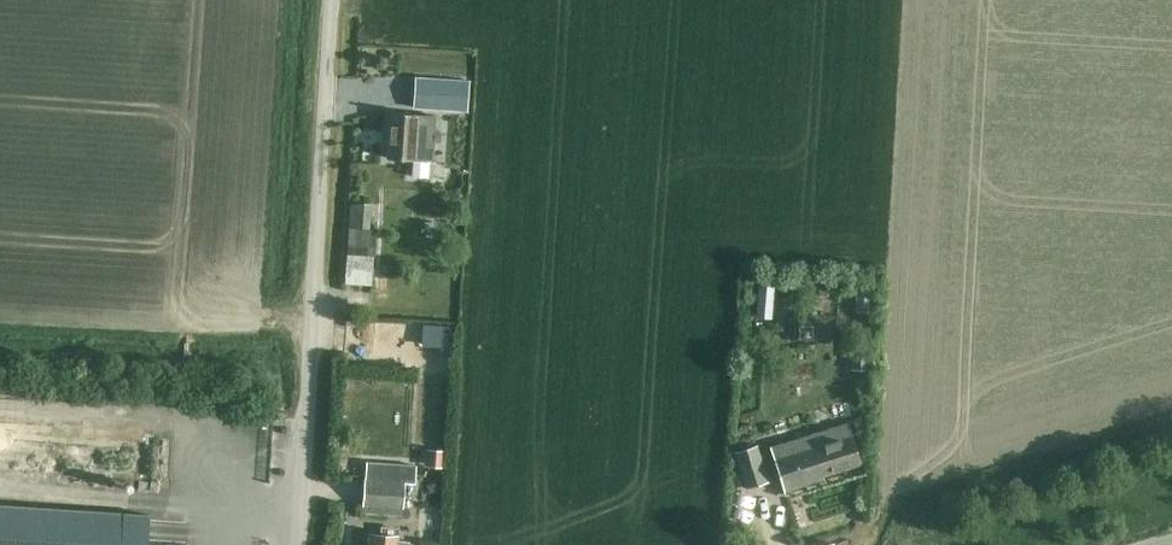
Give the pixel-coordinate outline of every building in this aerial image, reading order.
[(468,107),(470,78),(417,74),(415,103),(468,107)] [(431,158),(434,116),(390,113),(387,155),(431,158)] [(368,226),(369,202),(350,201),(349,225),(368,226)] [(374,255),(375,228),(349,228),(348,254),(374,255)] [(757,284),(755,316),(770,318),(773,285),(757,284)] [(818,284),(818,295),(827,295),(828,284),(818,284)] [(423,323),(421,347),(449,349),(451,325),(423,323)] [(357,336),(379,338),(380,326),(358,325),(357,336)] [(860,463),(848,422),(825,430),(828,441),(804,448),(801,437),(770,447),(784,492),(824,479),(822,475),(860,463)] [(746,488),(767,481),(755,444),(735,451),(746,488)] [(427,448),(427,463),(442,464),(442,449),(427,448)] [(362,503),(362,504),(402,507),(404,481),(414,482),(415,464),(365,460),(364,478),(362,503)] [(147,515),(0,505),(0,544),(145,544),(147,515)] [(409,540),(397,539),(397,534),(368,532),(367,544),(408,544),(409,540)]
